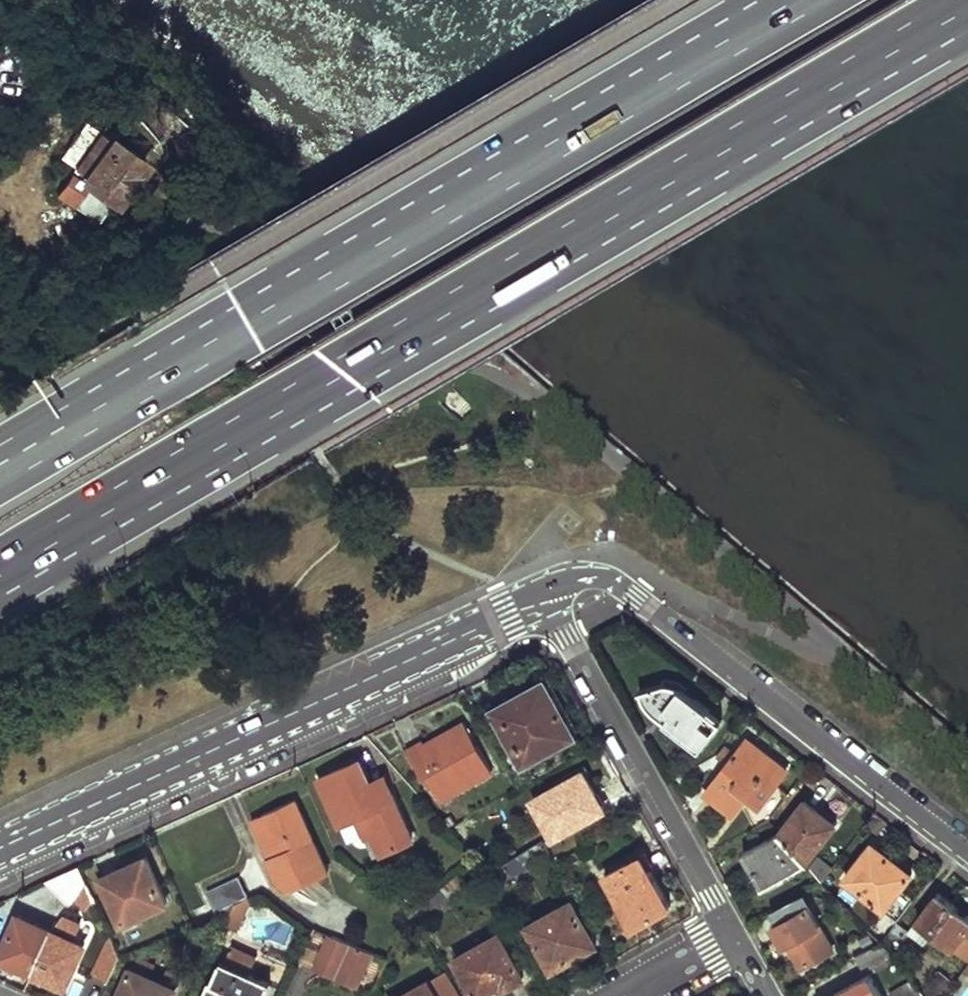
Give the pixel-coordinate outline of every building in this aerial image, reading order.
[(150,123),(138,132),(159,159),(190,134),(160,97),(141,112),(150,123)] [(101,220),(148,150),(86,109),(70,133),(83,142),(52,188),(101,220)] [(543,680),(488,711),(510,751),(501,756),(518,784),(534,775),(528,762),(573,736),(543,680)] [(672,682),(639,691),(655,711),(700,749),(721,722),(672,682)] [(462,719),(442,731),(444,735),(440,737),(443,743),(468,728),(462,719)] [(422,742),(408,752),(424,779),(429,777),(442,800),(493,769),(468,728),(443,743),(440,737),(425,747),(422,742)] [(746,739),(707,793),(733,815),(747,795),(760,806),(786,769),(746,739)] [(360,759),(317,777),(340,821),(355,815),(363,811),(382,852),(412,839),(387,785),(374,791),(370,782),(360,759)] [(591,769),(543,799),(566,838),(614,806),(591,769)] [(374,791),(387,785),(383,776),(370,782),(374,791)] [(249,817),(278,877),(290,886),(328,869),(294,797),(249,817)] [(804,799),(780,832),(806,861),(836,823),(804,799)] [(355,815),(374,856),(382,852),(363,811),(355,815)] [(780,832),(743,852),(762,887),(806,861),(780,832)] [(541,840),(503,864),(510,876),(549,853),(541,840)] [(872,843),(844,880),(882,910),(911,873),(872,843)] [(671,904),(642,854),(605,874),(634,926),(671,904)] [(821,856),(811,869),(823,882),(835,866),(821,856)] [(132,874),(108,886),(127,926),(170,905),(149,859),(130,869),(132,874)] [(79,867),(46,882),(72,906),(75,901),(87,885),(79,867)] [(458,876),(425,902),(433,913),(466,887),(458,876)] [(240,877),(207,893),(216,913),(233,905),(249,898),(240,877)] [(804,908),(773,927),(783,945),(787,943),(801,968),(835,948),(810,907),(816,903),(819,909),(835,897),(821,883),(798,896),(804,908)] [(87,885),(75,901),(87,910),(94,899),(87,885)] [(916,921),(952,948),(967,928),(967,916),(937,892),(916,921)] [(249,898),(233,905),(225,921),(224,923),(236,928),(249,898)] [(572,900),(528,924),(553,968),(597,944),(572,900)] [(611,912),(605,902),(597,906),(603,917),(611,912)] [(233,905),(216,913),(225,921),(233,905)] [(20,915),(3,951),(20,958),(17,964),(35,972),(54,930),(20,915)] [(893,925),(880,940),(892,954),(906,935),(893,925)] [(319,929),(299,972),(313,979),(333,936),(319,929)] [(54,930),(35,972),(52,979),(54,974),(69,981),(86,944),(54,930)] [(870,930),(847,943),(854,955),(880,940),(870,930)] [(455,959),(477,995),(493,995),(525,977),(499,934),(455,959)] [(111,936),(94,975),(110,982),(121,957),(111,936)] [(880,940),(854,955),(863,971),(892,954),(880,940)] [(227,963),(251,974),(259,956),(235,945),(227,963)] [(133,967),(152,975),(157,963),(138,956),(133,967)] [(209,995),(267,995),(272,984),(251,974),(227,963),(225,962),(209,995)] [(120,995),(173,995),(178,986),(164,980),(152,975),(133,967),(120,995)] [(164,980),(178,986),(183,974),(169,968),(164,980)] [(922,991),(926,995),(942,995),(954,981),(939,970),(922,991)] [(833,995),(880,995),(869,976),(833,995)] [(889,989),(893,995),(902,995),(919,987),(910,977),(889,989)] [(401,995),(436,995),(427,981),(401,995)] [(902,995),(926,995),(922,991),(919,987),(902,995)]
